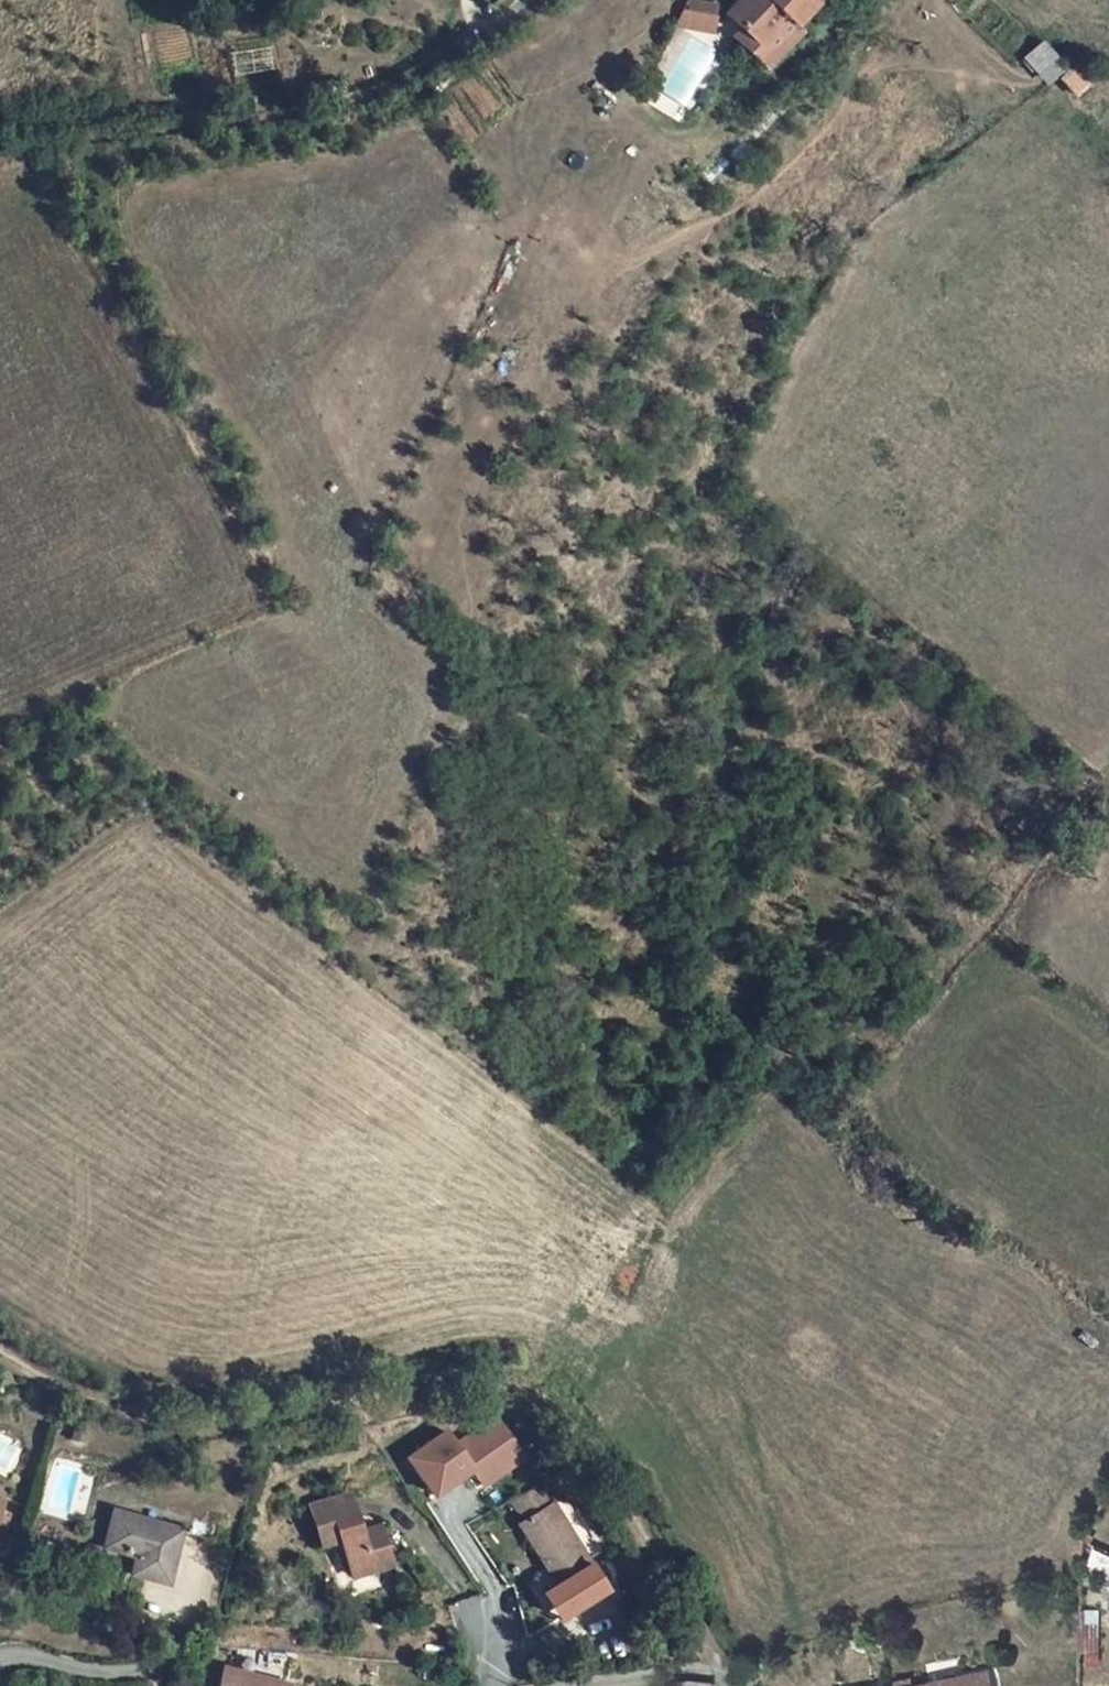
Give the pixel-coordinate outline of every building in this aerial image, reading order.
[(801,29),(829,0),(752,0),(733,19),(749,34),(766,50),(794,21),(801,29)] [(726,10),(694,5),(677,30),(719,37),(726,10)] [(810,38),(801,29),(794,21),(766,50),(749,34),(737,45),(769,77),(810,38)] [(1025,58),(1048,81),(1066,64),(1043,40),(1025,58)] [(449,1432),(411,1458),(436,1495),(473,1470),(479,1478),(520,1449),(498,1418),(458,1445),(449,1432)] [(520,1449),(479,1478),(484,1485),(525,1457),(520,1449)] [(600,1577),(547,1492),(516,1511),(569,1596),(600,1577)] [(358,1574),(396,1562),(386,1526),(367,1531),(357,1497),(313,1509),(325,1547),(348,1541),(358,1574)] [(129,1547),(124,1565),(156,1577),(175,1526),(115,1503),(102,1539),(129,1547)] [(1103,1612),(1085,1611),(1087,1627),(1105,1626),(1103,1612)] [(1105,1626),(1087,1627),(1087,1641),(1105,1641),(1105,1626)] [(224,1669),(221,1685),(286,1685),(287,1680),(224,1669)] [(994,1674),(932,1684),(932,1685),(996,1685),(994,1674)]
